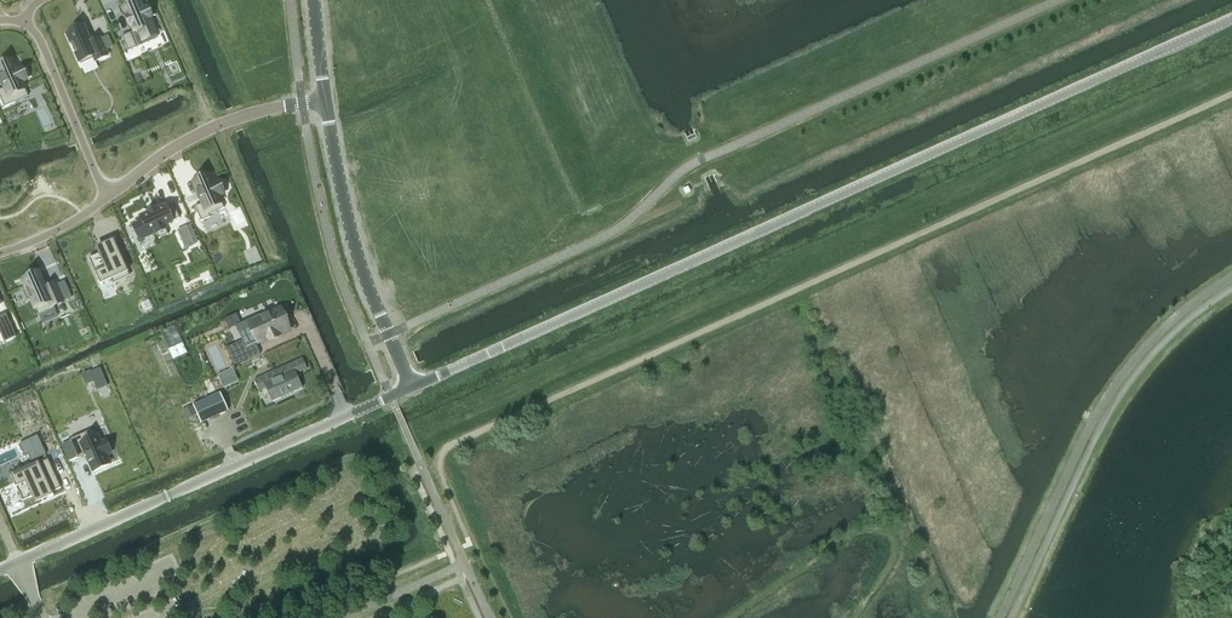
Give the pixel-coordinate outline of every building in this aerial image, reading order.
[(140,2),(125,8),(128,16),(127,17),(131,26),(132,26),(135,31),(139,30),(143,40),(156,34),(150,18),(156,16),(152,6),(143,10),(140,2)] [(73,32),(67,35),(71,43),(75,53),(76,53),(81,64),(94,58),(96,61),(108,56),(106,51),(100,39),(91,43),(88,37),(84,27),(80,29),(73,31),(73,32)] [(131,33),(122,37),(128,52),(137,48),(131,33)] [(0,67),(0,76),(0,78),(3,85),(4,84),(5,87),(0,89),(0,97),(4,107),(29,96),(22,82),(27,80),(21,67),(16,69),(13,61),(0,67)] [(210,175),(194,183),(197,190),(196,191),(200,199),(201,198),(203,203),(195,206),(201,221),(210,217),(209,215),(224,208),(219,196),(223,194),(218,181),(213,183),(210,175)] [(144,221),(134,226),(140,239),(156,232),(159,239),(168,234),(164,225),(180,218),(174,204),(166,207),(165,207),(158,210),(157,209),(148,213),(148,214),(142,217),(144,221)] [(186,227),(174,232),(182,250),(194,245),(186,227)] [(100,253),(89,258),(100,285),(103,284),(102,283),(111,279),(113,284),(128,277),(126,273),(128,272),(114,239),(112,240),(112,241),(97,247),(100,253)] [(27,289),(23,291),(27,301),(31,299),(39,316),(55,309),(54,306),(63,302),(63,301),(56,285),(47,289),(44,283),(43,283),(39,273),(35,275),(28,277),(29,278),(23,280),(27,289)] [(239,341),(226,347),(234,366),(261,354),(256,344),(269,338),(270,340),(280,336),(279,335),(291,330),(285,317),(281,307),(277,309),(247,322),(246,319),(238,323),(243,335),(237,338),(239,341)] [(0,316),(0,332),(5,342),(16,336),(6,314),(0,316)] [(259,391),(266,388),(272,402),(302,389),(296,374),(307,370),(302,358),(254,379),(259,391)] [(108,386),(101,368),(91,372),(90,371),(81,375),(86,386),(94,382),(97,390),(108,386)] [(231,370),(217,376),(222,387),(236,381),(231,370)] [(217,395),(193,405),(201,423),(228,411),(220,393),(217,395)] [(94,429),(70,439),(78,458),(85,455),(89,463),(90,463),(93,471),(110,464),(106,456),(111,454),(105,441),(101,443),(94,429)] [(31,462),(46,455),(37,435),(19,444),(25,456),(28,455),(31,462)] [(13,474),(11,475),(23,502),(34,497),(37,502),(51,496),(54,495),(52,492),(61,488),(48,459),(13,475),(13,474)] [(46,519),(69,511),(66,503),(43,511),(46,519)]
